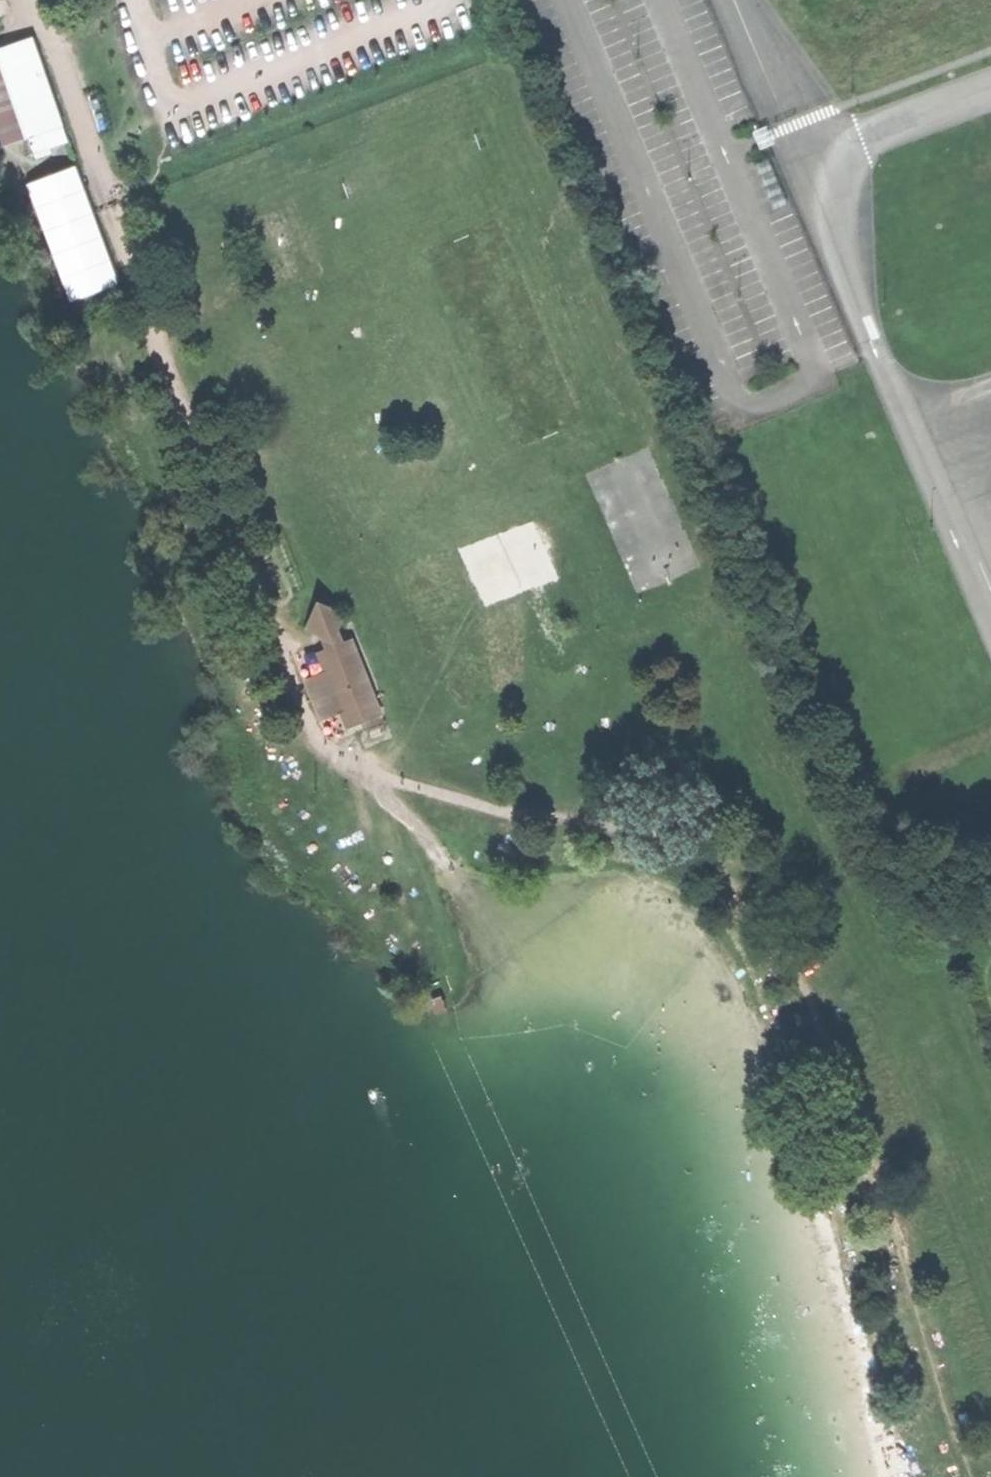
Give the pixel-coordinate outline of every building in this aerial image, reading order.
[(29,135),(49,128),(62,124),(32,37),(0,49),(29,135)] [(29,135),(0,49),(0,121),(8,143),(29,135)] [(53,139),(49,128),(29,135),(33,146),(53,139)] [(79,166),(32,184),(75,298),(122,281),(79,166)] [(342,711),(347,725),(384,712),(359,643),(323,655),(330,675),(342,711)] [(321,718),(342,711),(330,675),(308,682),(321,718)]
